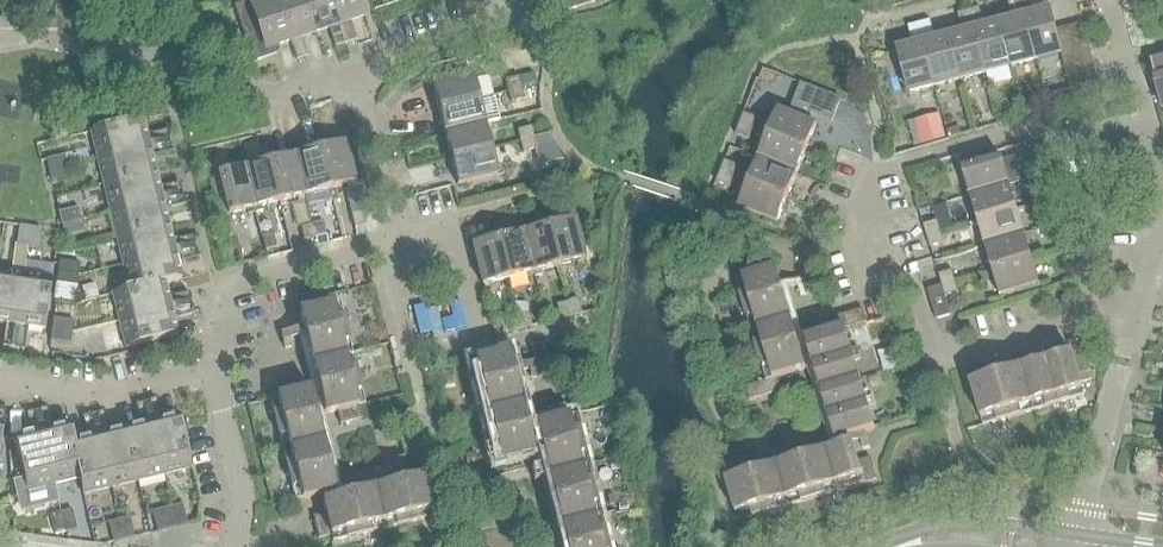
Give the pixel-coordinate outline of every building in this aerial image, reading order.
[(266,49),(278,45),(264,2),(252,7),(250,0),(233,6),(252,62),(269,57),(266,49)] [(278,45),(289,41),(295,60),(306,56),(300,37),(307,35),(295,0),(272,0),(264,2),(278,45)] [(341,45),(326,0),(295,0),(307,35),(328,28),(334,47),(341,45)] [(363,17),(364,16),(359,0),(326,0),(341,45),(356,40),(349,21),(363,17)] [(558,14),(600,0),(553,0),(558,14)] [(1018,0),(1008,0),(1006,0),(1012,20),(998,23),(1009,66),(1034,60),(1018,0)] [(1054,30),(1048,10),(1034,14),(1030,0),(1018,0),(1034,60),(1059,53),(1054,30)] [(54,7),(53,20),(41,19),(41,30),(56,30),(65,30),(66,7),(54,7)] [(1009,66),(998,23),(984,27),(979,8),(967,11),(984,73),(1009,66)] [(984,73),(967,11),(956,14),(961,33),(948,36),(959,79),(984,73)] [(20,19),(5,19),(5,30),(20,30),(20,19)] [(959,79),(948,36),(934,40),(929,21),(918,24),(934,86),(959,79)] [(1081,23),(1080,24),(1067,27),(1075,55),(1089,51),(1081,23)] [(934,86),(918,24),(907,26),(912,46),(897,50),(909,93),(934,86)] [(1075,55),(1067,27),(1054,30),(1059,53),(1061,58),(1075,55)] [(1061,58),(1064,72),(1092,65),(1089,51),(1075,55),(1061,58)] [(1150,64),(1162,110),(1162,60),(1150,64)] [(1096,79),(1092,65),(1064,72),(1068,86),(1096,79)] [(437,108),(478,98),(473,81),(478,80),(476,71),(431,83),(437,108)] [(503,80),(506,91),(520,88),(518,76),(503,80)] [(509,103),(523,99),(520,88),(506,91),(509,103)] [(837,104),(810,94),(804,110),(832,120),(837,104)] [(437,108),(443,133),(489,122),(488,121),(497,119),(492,97),(478,100),(478,98),(437,108)] [(816,125),(777,110),(767,106),(758,130),(767,134),(767,135),(805,150),(816,125)] [(756,118),(743,113),(738,123),(752,129),(756,118)] [(914,122),(920,145),(944,138),(938,115),(914,122)] [(141,119),(90,131),(128,289),(111,293),(125,348),(176,336),(164,284),(180,280),(141,119)] [(450,158),(490,148),(486,131),(491,130),(489,122),(443,133),(450,158)] [(752,129),(738,123),(734,134),(748,140),(752,129)] [(516,130),(519,141),(533,138),(530,126),(516,130)] [(154,142),(169,139),(167,131),(152,134),(154,142)] [(796,174),(805,150),(767,135),(757,159),(796,174)] [(521,152),(536,149),(533,138),(519,141),(521,152)] [(344,142),(318,148),(328,189),(346,185),(347,189),(355,188),(354,183),(354,182),(344,142)] [(157,155),(172,152),(170,144),(155,147),(157,155)] [(293,155),(305,200),(312,198),(311,193),(328,189),(318,148),(293,155)] [(494,166),(490,148),(450,158),(456,184),(501,173),(499,165),(494,166)] [(987,163),(984,154),(982,148),(960,155),(964,170),(961,171),(968,196),(1008,184),(1001,159),(987,163)] [(44,160),(47,171),(67,166),(64,155),(44,160)] [(297,202),(305,200),(293,155),(268,161),(278,201),(296,197),(297,202)] [(1047,157),(1045,158),(1038,160),(1036,160),(1040,174),(1042,173),(1049,171),(1051,170),(1047,157)] [(757,159),(748,182),(786,198),(796,174),(757,159)] [(737,166),(724,160),(719,171),(733,176),(737,166)] [(243,167),(254,213),(262,211),(261,206),(278,201),(268,161),(243,167)] [(47,171),(49,182),(70,177),(67,166),(47,171)] [(247,214),(254,213),(243,167),(217,173),(218,178),(209,180),(213,198),(223,196),(227,214),(246,209),(247,214)] [(733,176),(719,171),(715,182),(728,187),(733,176)] [(776,223),(786,198),(748,182),(738,207),(776,223)] [(167,195),(181,191),(179,184),(165,187),(167,195)] [(1016,209),(1008,184),(968,196),(976,221),(1016,209)] [(170,208),(184,204),(183,196),(168,200),(170,208)] [(59,223),(80,219),(77,208),(57,213),(59,223)] [(983,246),(1023,234),(1016,209),(976,221),(983,246)] [(350,214),(353,228),(365,225),(362,211),(350,214)] [(82,230),(80,219),(59,223),(62,235),(82,230)] [(583,259),(573,219),(547,225),(557,266),(575,261),(576,266),(584,264),(582,259),(583,259)] [(314,238),(325,235),(322,221),(310,224),(314,238)] [(922,225),(925,236),(939,232),(936,221),(922,225)] [(314,238),(310,224),(299,227),(303,241),(314,238)] [(540,270),(557,266),(547,225),(522,231),(533,277),(541,275),(540,270)] [(25,248),(28,228),(17,226),(14,247),(25,248)] [(39,229),(28,228),(25,248),(36,250),(39,229)] [(533,277),(522,231),(497,238),(507,278),(525,274),(526,279),(533,277)] [(925,236),(929,247),(943,243),(939,232),(925,236)] [(264,250),(276,247),(272,233),(261,236),(264,250)] [(991,271),(1031,259),(1023,234),(983,246),(991,271)] [(179,248),(194,244),(192,236),(177,240),(179,248)] [(507,278),(497,238),(471,244),(481,285),(482,284),(483,289),(491,287),(490,283),(507,278)] [(182,261),(197,257),(195,249),(181,253),(182,261)] [(1031,259),(991,271),(998,296),(1038,284),(1031,259)] [(56,272),(77,275),(79,264),(58,261),(56,272)] [(741,298),(780,286),(775,268),(735,280),(741,298)] [(44,330),(51,277),(0,270),(0,324),(44,330)] [(937,275),(940,285),(954,282),(951,270),(937,275)] [(56,272),(55,278),(55,283),(75,286),(77,275),(56,272)] [(958,293),(954,282),(940,285),(944,297),(958,293)] [(745,314),(785,303),(780,286),(741,298),(745,314)] [(941,291),(927,294),(935,322),(948,318),(942,300),(939,302),(937,294),(941,291)] [(175,304),(190,301),(188,293),(173,296),(175,304)] [(298,312),(302,329),(343,319),(338,302),(319,307),(316,298),(298,302),(300,311),(298,312)] [(570,316),(581,314),(578,299),(566,302),(570,316)] [(570,316),(566,302),(555,305),(558,319),(570,316)] [(750,331),(790,319),(785,303),(745,314),(750,331)] [(179,317),(193,314),(191,306),(177,309),(179,317)] [(819,322),(823,335),(854,441),(859,440),(862,449),(869,447),(866,437),(864,432),(874,429),(844,329),(865,322),(861,309),(819,322)] [(520,329),(531,326),(527,312),(516,315),(520,329)] [(520,329),(516,315),(505,317),(508,332),(520,329)] [(51,318),(50,329),(70,333),(72,321),(51,318)] [(347,336),(343,319),(302,329),(306,346),(347,336)] [(755,347),(795,336),(790,319),(750,331),(755,347)] [(70,333),(50,329),(48,341),(69,344),(70,333)] [(10,347),(12,332),(4,331),(2,346),(10,347)] [(23,349),(25,334),(17,333),(15,348),(23,349)] [(854,441),(823,335),(804,340),(834,441),(849,437),(850,441),(851,442),(854,441)] [(306,346),(311,363),(351,353),(347,336),(306,346)] [(760,364),(800,352),(795,336),(755,347),(760,364)] [(1049,348),(1034,353),(1037,363),(1003,373),(1000,363),(985,367),(988,377),(970,383),(982,426),(1083,396),(1077,375),(1090,371),(1080,339),(1067,343),(1070,353),(1052,358),(1049,348)] [(535,367),(548,364),(542,342),(529,346),(533,361),(517,365),(519,372),(528,370),(530,379),(537,377),(535,367)] [(900,346),(883,351),(889,370),(906,364),(900,346)] [(467,361),(471,379),(512,368),(507,351),(467,361)] [(776,378),(805,370),(800,352),(760,364),(765,381),(744,387),(748,400),(779,391),(776,378)] [(311,363),(315,380),(355,370),(351,353),(311,363)] [(512,368),(471,379),(476,395),(516,385),(512,368)] [(315,380),(319,397),(360,387),(355,370),(315,380)] [(294,378),(285,380),(314,496),(335,490),(310,388),(297,391),(294,378)] [(314,496),(285,380),(272,384),(275,397),(269,398),(295,501),(314,496)] [(476,395),(480,412),(520,402),(516,385),(476,395)] [(357,406),(364,404),(360,387),(319,397),(323,414),(336,411),(339,424),(361,419),(357,406)] [(151,416),(159,414),(156,399),(148,401),(151,416)] [(138,419),(146,417),(143,402),(135,404),(138,419)] [(520,402),(480,412),(484,429),(524,419),(520,402)] [(533,424),(537,442),(578,432),(573,414),(567,415),(564,402),(562,403),(542,408),(545,421),(533,424)] [(50,423),(46,408),(38,410),(42,425),(50,423)] [(29,428),(37,426),(33,411),(25,413),(29,428)] [(99,429),(106,427),(103,412),(95,414),(99,429)] [(86,432),(93,430),(90,415),(82,417),(86,432)] [(82,494),(190,468),(178,416),(73,442),(69,425),(13,439),(23,478),(14,480),(22,510),(57,501),(52,484),(78,477),(82,494)] [(484,429),(488,446),(529,436),(524,419),(484,429)] [(582,448),(578,432),(537,442),(541,458),(582,448)] [(403,459),(417,456),(411,434),(398,437),(403,458),(387,461),(389,468),(398,466),(400,475),(407,473),(403,459)] [(529,436),(488,446),(492,463),(499,462),(502,475),(524,470),(521,456),(533,453),(529,436)] [(870,458),(857,462),(851,444),(833,449),(845,489),(876,480),(870,458)] [(582,448),(541,458),(546,475),(586,465),(582,448)] [(833,449),(815,454),(827,495),(845,489),(833,449)] [(475,451),(463,454),(466,465),(478,462),(475,451)] [(827,495),(815,454),(797,460),(809,500),(827,495)] [(797,460),(779,465),(791,505),(809,500),(797,460)] [(590,482),(586,465),(546,475),(550,492),(590,482)] [(791,505),(779,465),(762,470),(774,510),(791,505)] [(762,470),(744,475),(756,515),(774,510),(762,470)] [(756,515),(744,475),(726,481),(737,521),(756,515)] [(416,521),(435,516),(434,510),(446,507),(440,485),(427,488),(424,476),(406,480),(416,521)] [(390,484),(400,525),(416,521),(406,480),(390,484)] [(595,498),(590,482),(550,492),(554,508),(595,498)] [(400,525),(390,484),(373,489),(383,529),(400,525)] [(366,533),(383,529),(373,489),(356,493),(366,533)] [(349,537),(366,533),(356,493),(339,497),(349,537)] [(332,542),(349,537),(339,497),(322,501),(325,514),(312,517),(317,539),(330,535),(332,542)] [(595,498),(554,508),(558,525),(599,515),(595,498)] [(182,505),(171,507),(176,527),(187,524),(182,505)] [(171,507),(152,511),(156,532),(176,527),(171,507)] [(64,532),(75,530),(70,510),(59,512),(64,532)] [(64,532),(59,512),(49,515),(54,535),(64,532)] [(459,523),(462,536),(495,528),(491,515),(459,523)] [(603,532),(599,515),(558,525),(562,542),(603,532)] [(123,540),(134,537),(129,517),(118,520),(123,540)] [(118,520),(107,522),(112,542),(123,540),(118,520)] [(564,546),(607,546),(603,532),(562,542),(564,546)]
